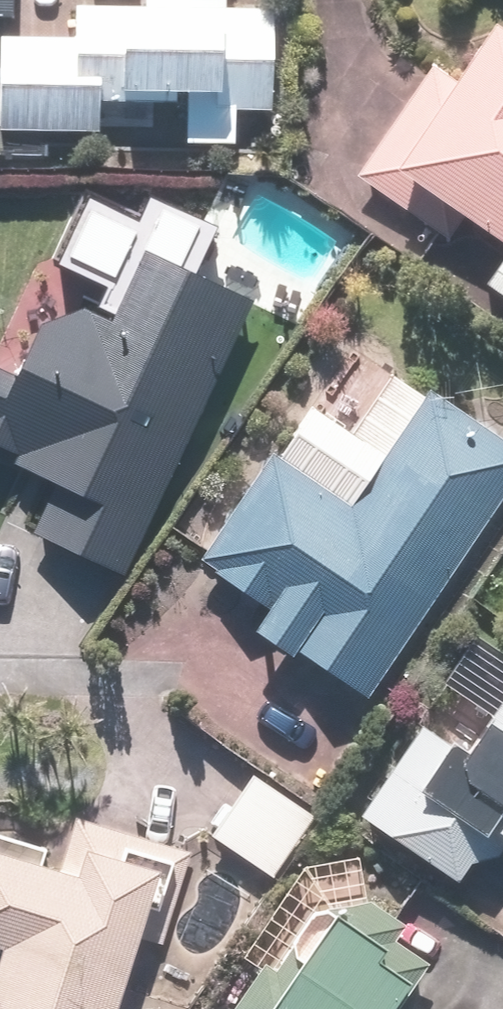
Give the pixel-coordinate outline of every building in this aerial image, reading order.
[(1,128),(105,131),(106,101),(194,104),(193,141),(240,143),(241,108),(277,109),(281,9),(235,8),(235,0),(157,0),(157,3),(85,5),(86,36),(0,38),(0,95),(1,128)] [(502,238),(502,28),(464,86),(439,68),(365,177),(452,235),(467,213),(502,238)] [(256,300),(161,250),(172,228),(117,210),(84,269),(26,288),(0,345),(0,439),(26,451),(22,460),(65,479),(42,532),(133,573),(256,300)] [(490,284),(502,293),(502,265),(490,284)] [(375,697),(502,501),(502,431),(437,387),(432,395),(390,368),(387,374),(349,349),(211,560),(280,605),(266,626),(375,697)] [(364,807),(462,883),(485,855),(492,861),(502,847),(502,839),(495,832),(502,822),(502,677),(458,735),(435,717),(364,807)] [(170,869),(98,847),(91,870),(0,842),(0,939),(12,942),(0,981),(0,1008),(127,1008),(170,869)] [(329,893),(241,1008),(404,1008),(403,1008),(436,965),(393,933),(405,917),(367,888),(350,910),(329,893)]
